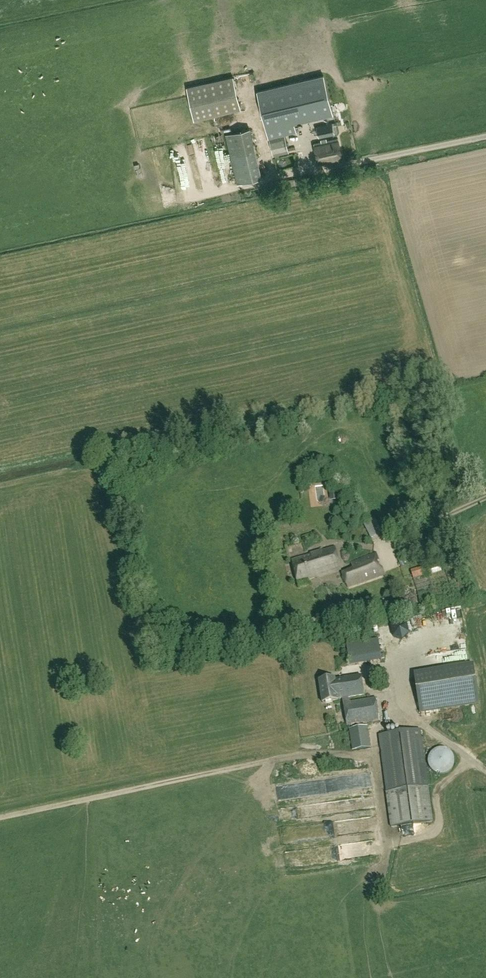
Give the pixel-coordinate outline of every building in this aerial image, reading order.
[(195,120),(240,110),(233,77),(187,87),(195,120)] [(285,134),(285,135),(296,132),(294,123),(333,114),(331,107),(335,107),(333,100),(329,100),(327,91),(262,107),(270,139),(285,134)] [(332,122),(317,126),(320,137),(334,134),(332,122)] [(250,128),(226,134),(238,183),(261,177),(250,128)] [(285,134),(270,139),(273,156),(289,152),(285,135),(285,134)] [(201,146),(207,144),(205,137),(199,139),(201,146)] [(338,138),(315,143),(319,164),(343,159),(338,138)] [(208,173),(218,171),(214,145),(205,146),(208,173)] [(189,168),(190,172),(198,171),(195,153),(182,155),(184,168),(189,168)] [(329,492),(330,501),(337,500),(336,492),(329,492)] [(334,548),(292,561),(298,581),(309,577),(310,579),(341,569),(334,548)] [(348,587),(384,574),(381,567),(379,567),(377,561),(379,560),(376,554),(352,564),(354,569),(343,573),(348,587)] [(438,562),(426,566),(429,576),(442,572),(438,562)] [(413,579),(425,576),(423,567),(411,570),(413,579)] [(410,634),(408,624),(398,622),(391,628),(393,637),(402,640),(410,634)] [(356,643),(347,644),(350,666),(360,664),(356,643)] [(474,669),(415,678),(420,712),(479,703),(474,669)] [(379,721),(375,698),(349,702),(348,698),(364,695),(361,676),(335,680),(335,678),(319,681),(323,703),(338,700),(338,699),(343,699),(347,726),(351,726),(352,729),(349,729),(352,751),(371,748),(368,726),(360,728),(359,724),(379,721)] [(379,735),(386,792),(391,828),(432,822),(420,730),(379,735)] [(452,769),(454,765),(454,761),(454,757),(452,753),(448,750),(445,749),(440,748),(436,749),(433,751),(430,754),(428,758),(428,762),(429,766),(431,770),(434,773),(438,774),(442,775),(446,774),(450,772),(452,769)] [(376,773),(290,782),(291,792),(377,783),(376,773)] [(300,837),(309,837),(309,824),(300,824),(300,837)]
